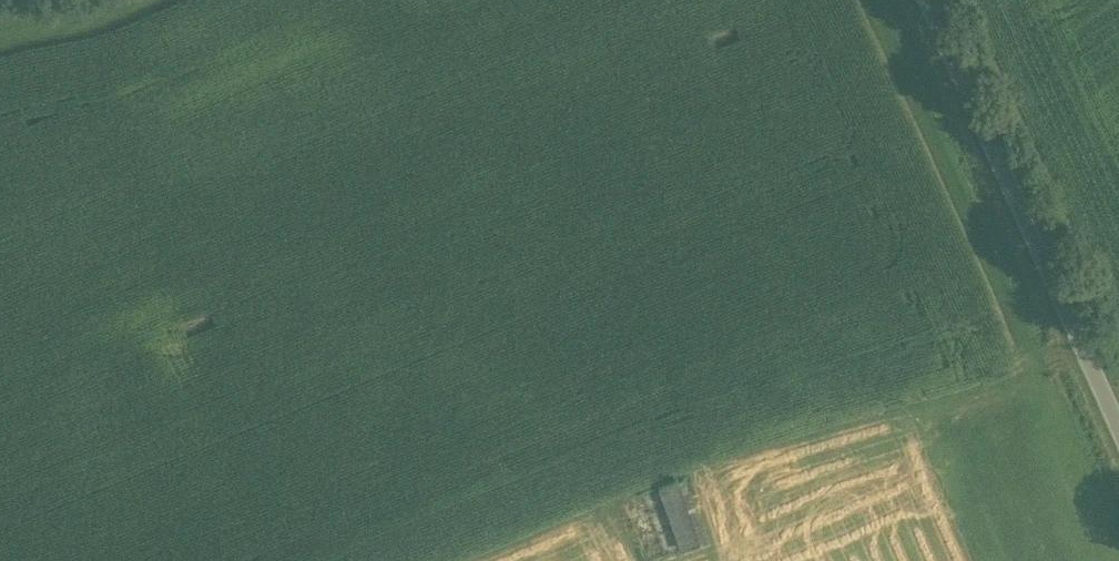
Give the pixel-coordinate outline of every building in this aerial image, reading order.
[(682,484),(657,493),(678,547),(703,537),(682,484)]
